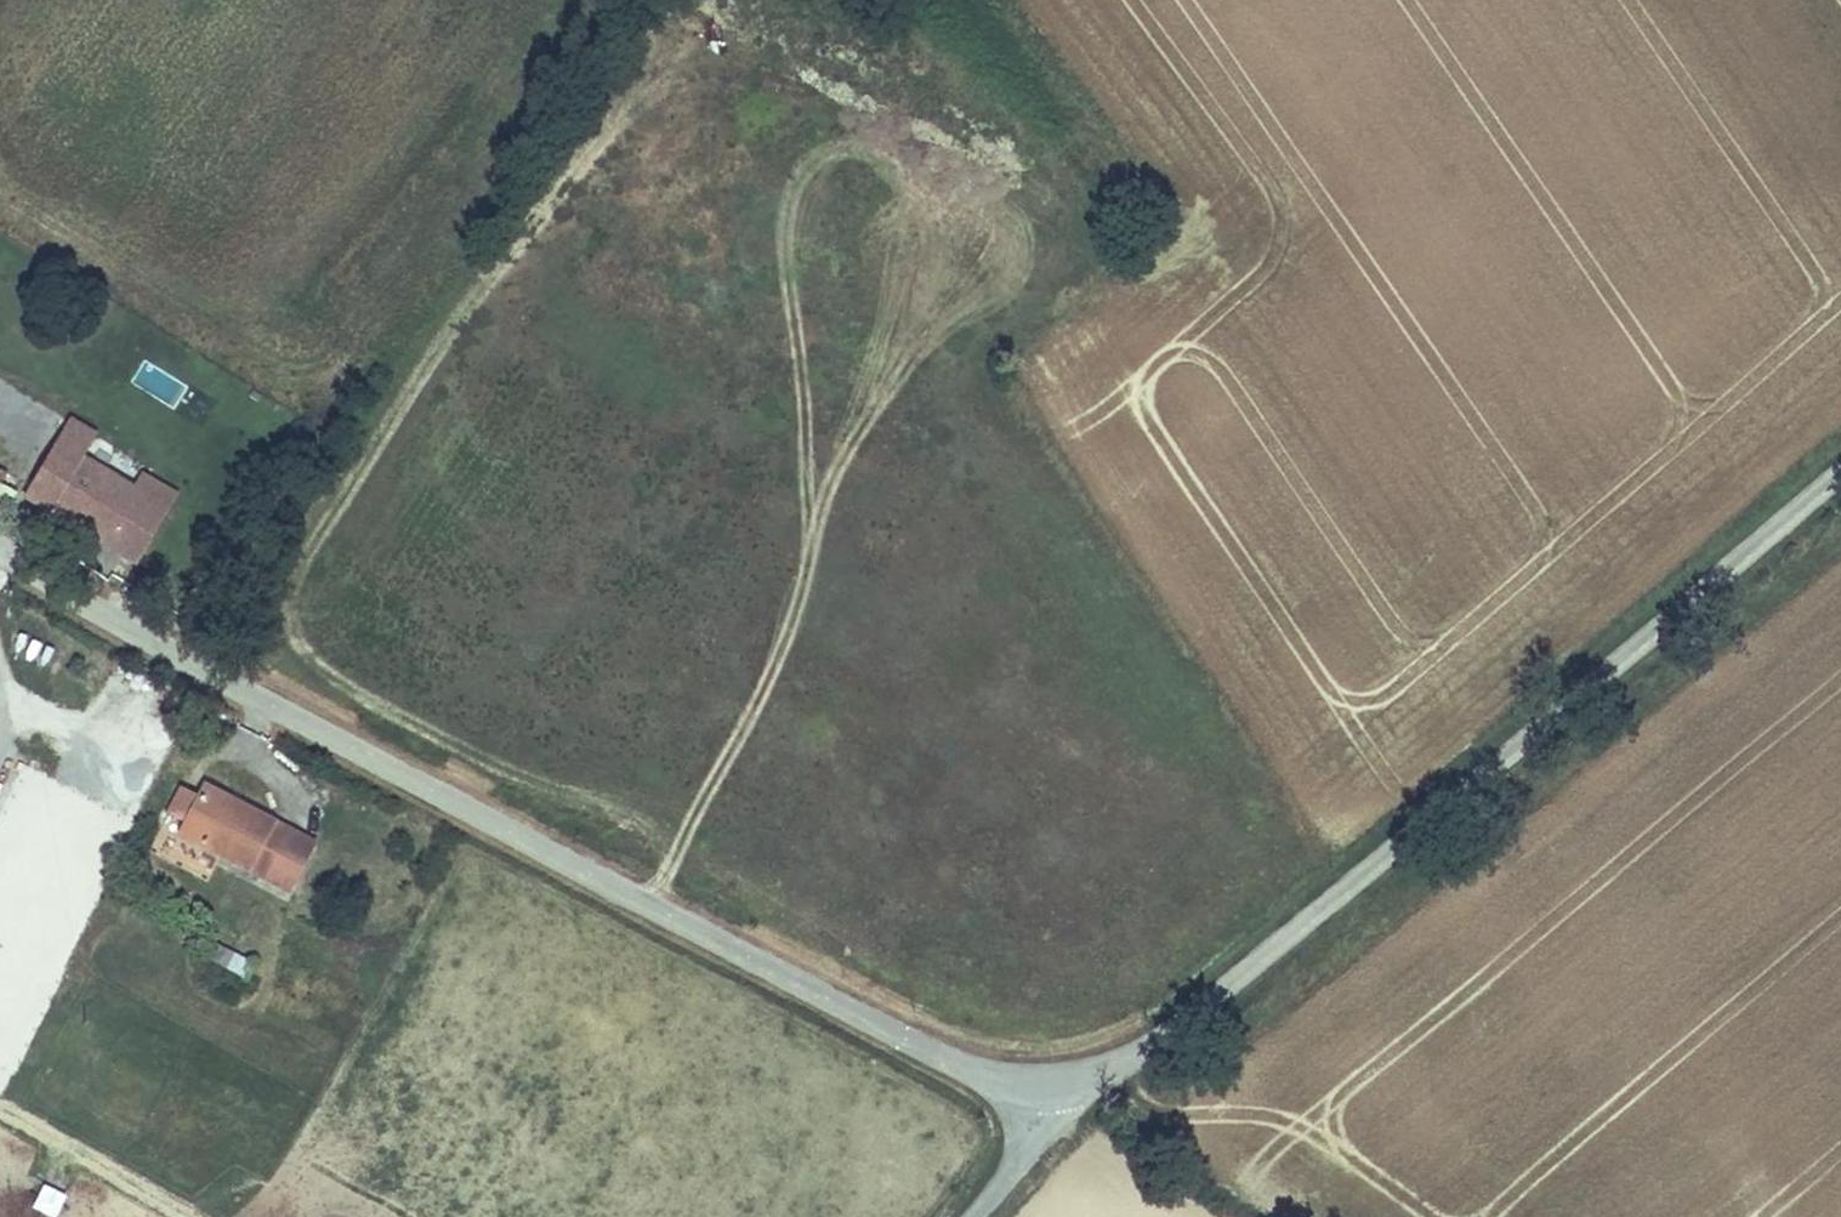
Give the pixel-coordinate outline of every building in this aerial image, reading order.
[(70,415),(23,495),(44,508),(113,548),(147,490),(134,483),(84,453),(97,431),(70,415)] [(147,490),(113,548),(136,562),(151,535),(177,491),(142,470),(134,483),(147,490)] [(4,513),(16,490),(0,482),(0,512),(4,513)] [(176,832),(289,892),(317,841),(203,781),(197,793),(181,785),(167,812),(183,820),(176,832)] [(214,964),(242,976),(250,958),(222,946),(214,964)]
